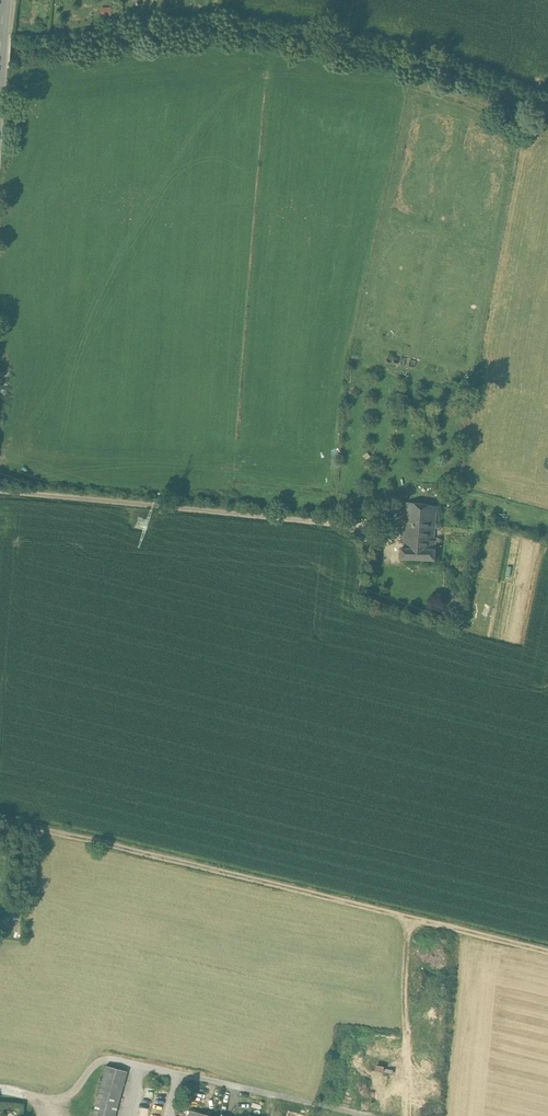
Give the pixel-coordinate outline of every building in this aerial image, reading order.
[(437,506),(407,502),(404,549),(436,550),(436,541),(434,541),(437,506)] [(404,549),(402,549),(402,560),(435,561),(436,550),(404,549)] [(92,1115),(99,1115),(112,1068),(106,1066),(92,1115)] [(99,1115),(115,1115),(127,1071),(112,1068),(99,1115)]
